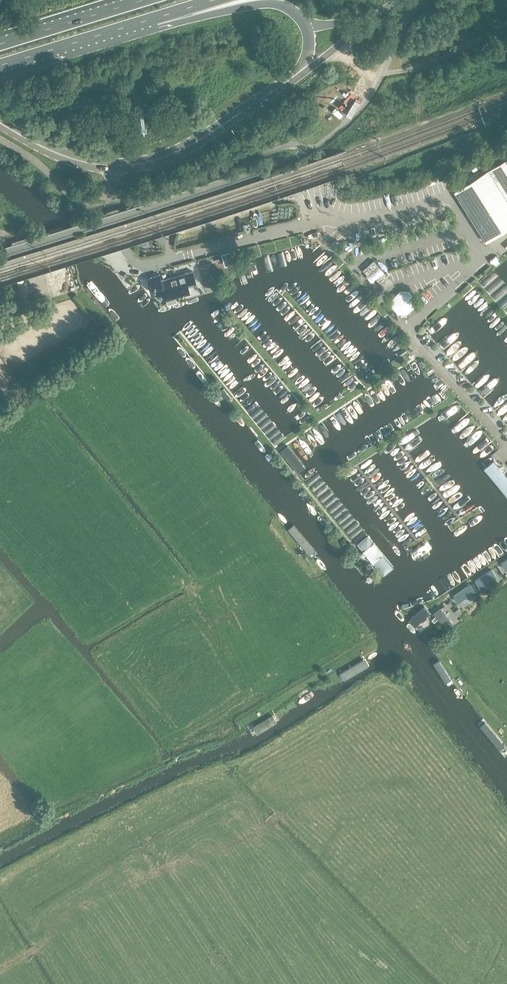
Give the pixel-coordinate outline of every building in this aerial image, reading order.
[(456,191),(487,242),(506,229),(506,158),(456,191)] [(223,251),(224,263),(234,263),(233,250),(223,251)] [(490,258),(494,263),(500,259),(495,254),(490,258)] [(387,275),(373,259),(362,268),(367,274),(367,273),(372,279),(372,280),(376,285),(387,275)] [(163,289),(165,297),(174,295),(190,291),(189,286),(197,283),(193,270),(184,273),(184,274),(169,279),(169,277),(161,279),(159,273),(149,276),(153,292),(163,289)] [(392,297),(392,306),(398,314),(407,314),(415,308),(415,299),(409,291),(400,291),(392,297)] [(282,450),(294,465),(300,461),(287,445),(282,450)] [(288,528),(300,543),(306,539),(293,523),(288,528)] [(359,544),(371,560),(377,555),(364,540),(359,544)] [(485,584),(489,589),(503,576),(494,566),(492,567),(497,573),(485,584)] [(479,585),(497,575),(493,567),(475,577),(479,585)] [(470,591),(475,588),(472,582),(454,592),(461,604),(473,598),(470,591)] [(414,619),(431,612),(428,605),(411,612),(414,619)] [(443,605),(433,611),(444,630),(454,624),(443,605)] [(366,658),(348,669),(352,675),(369,665),(366,658)] [(437,670),(448,686),(454,682),(443,666),(437,670)] [(272,716),(255,725),(258,732),(276,722),(272,716)] [(503,751),(506,747),(506,744),(495,731),(490,736),(503,751)]
